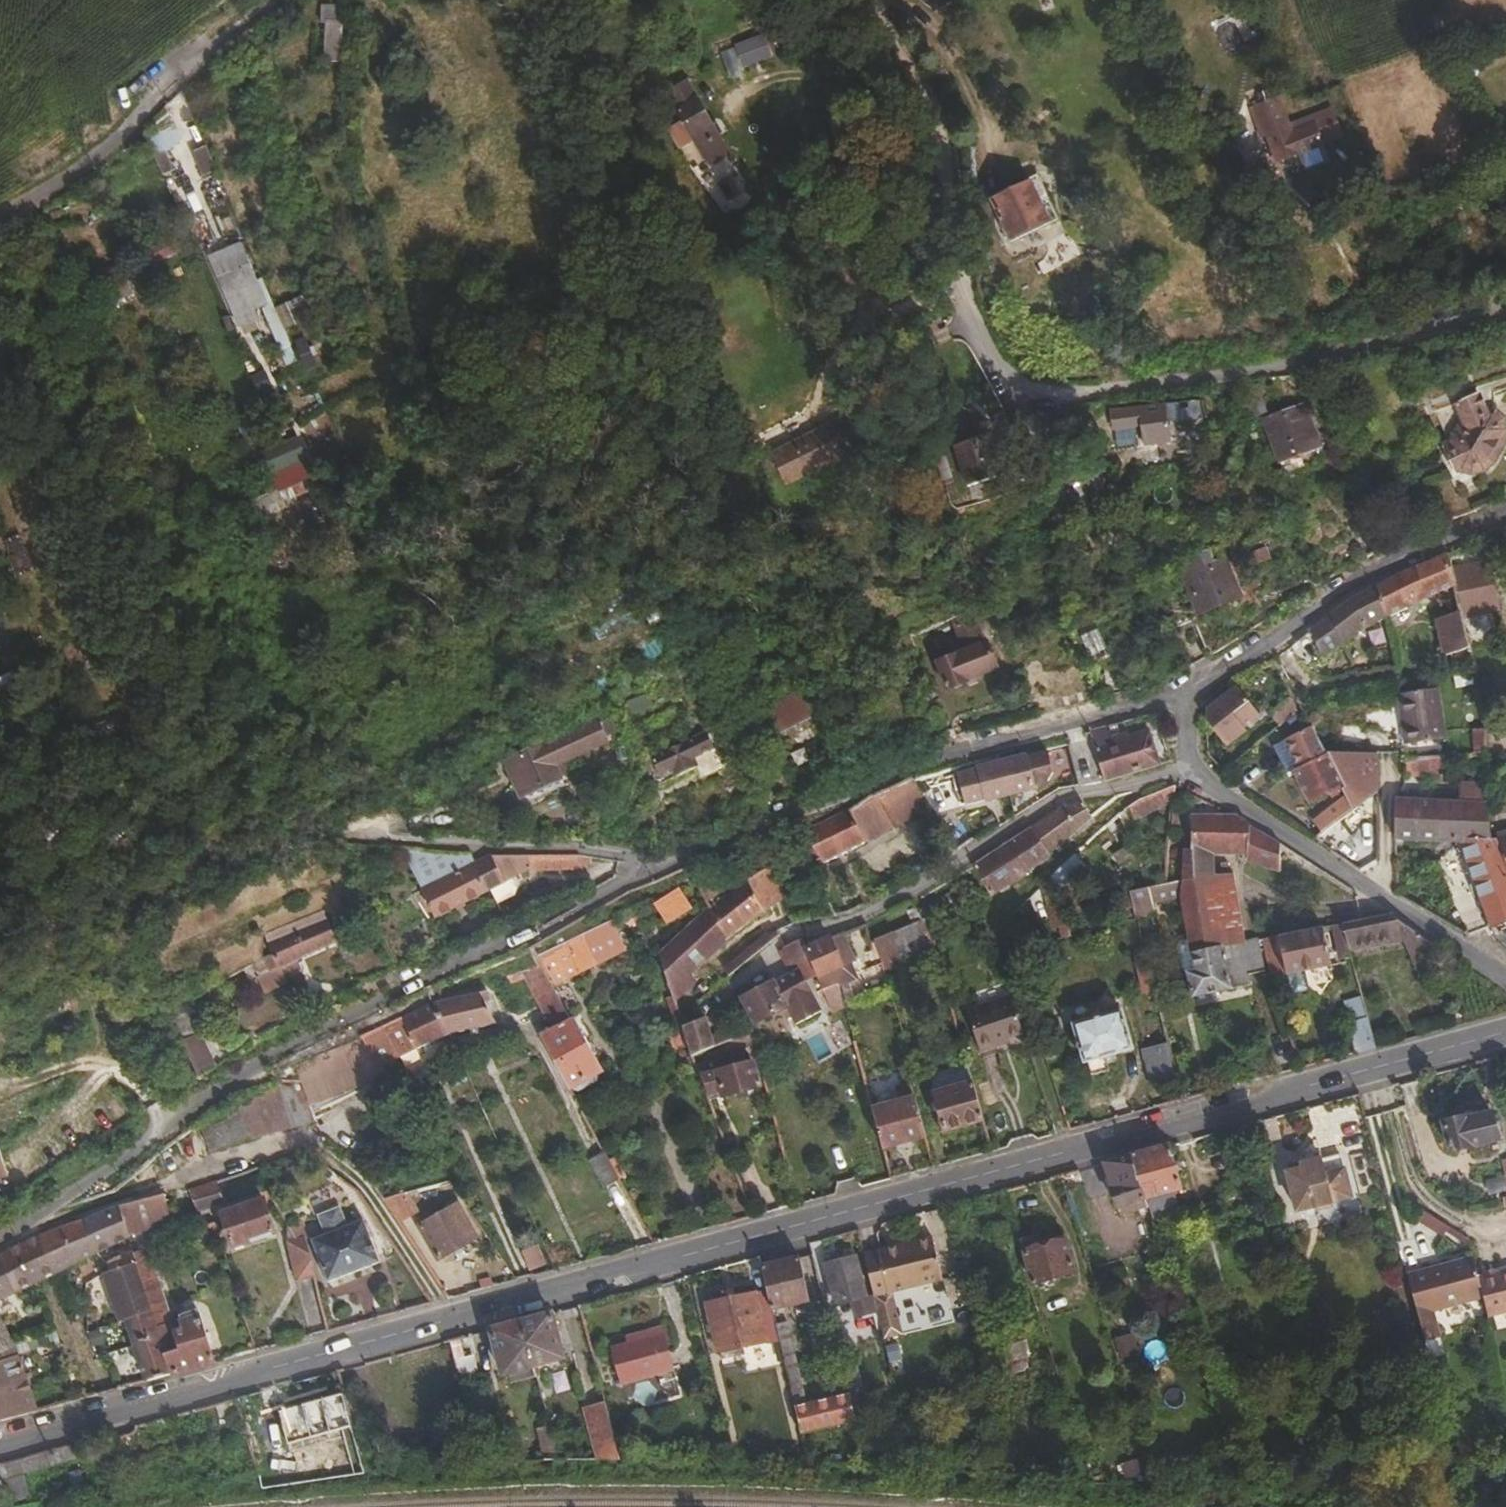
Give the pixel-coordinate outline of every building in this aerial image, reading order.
[(764,35),(736,45),(745,67),(772,57),(764,35)] [(413,79),(395,84),(398,93),(416,89),(413,79)] [(683,81),(664,91),(703,166),(723,156),(683,81)] [(1307,119),(1284,127),(1291,148),(1314,140),(1307,119)] [(162,173),(173,167),(164,147),(181,138),(175,126),(146,139),(162,173)] [(1291,148),(1284,127),(1262,134),(1269,155),(1291,148)] [(191,148),(205,141),(200,130),(166,147),(175,165),(195,155),(191,148)] [(203,174),(217,170),(208,143),(194,148),(203,174)] [(1026,181),(990,198),(1000,219),(995,221),(1005,242),(1056,218),(1046,198),(1036,203),(1026,181)] [(254,305),(267,300),(242,238),(205,253),(234,325),(258,315),(254,305)] [(270,305),(288,362),(301,358),(304,366),(322,361),(302,296),(270,305)] [(1258,395),(1252,381),(1235,389),(1240,402),(1243,400),(1252,421),(1264,416),(1255,396),(1258,395)] [(1476,389),(1434,405),(1449,440),(1439,444),(1449,467),(1468,460),(1472,464),(1475,466),(1484,466),(1505,439),(1505,427),(1505,426),(1501,422),(1497,420),(1489,422),(1476,389)] [(1160,401),(1105,410),(1108,432),(1135,428),(1138,446),(1166,441),(1160,401)] [(1299,414),(1265,427),(1281,463),(1315,450),(1299,414)] [(995,430),(953,444),(966,484),(1009,469),(995,430)] [(299,434),(263,446),(270,465),(305,453),(299,434)] [(843,449),(783,479),(802,517),(862,487),(843,449)] [(975,545),(975,555),(996,555),(996,546),(975,545)] [(1204,547),(1176,560),(1196,607),(1235,592),(1222,559),(1211,564),(1204,547)] [(1263,547),(1243,555),(1248,566),(1267,559),(1263,547)] [(1354,593),(1306,628),(1314,655),(1371,618),(1398,605),(1425,592),(1452,581),(1445,549),(1410,564),(1354,593)] [(1457,574),(1472,609),(1497,598),(1482,563),(1457,574)] [(1452,581),(1425,592),(1430,615),(1457,606),(1452,581)] [(1438,650),(1430,615),(1425,592),(1398,605),(1409,660),(1438,650)] [(1177,593),(1156,603),(1169,630),(1190,620),(1177,593)] [(992,667),(978,629),(992,624),(986,606),(949,619),(961,650),(932,661),(942,689),(962,681),(961,679),(992,667)] [(1430,615),(1438,650),(1462,642),(1464,642),(1457,606),(1430,615)] [(1087,611),(1070,618),(1081,644),(1098,637),(1087,611)] [(1109,662),(1091,669),(1101,694),(1120,689),(1109,662)] [(1478,728),(1467,670),(1453,673),(1464,727),(1465,750),(1468,750),(1479,749),(1478,728)] [(1204,704),(1202,719),(1219,744),(1243,727),(1234,715),(1249,704),(1232,683),(1204,704)] [(1431,687),(1392,690),(1396,740),(1435,738),(1431,687)] [(788,688),(760,701),(769,721),(797,707),(788,688)] [(1254,718),(1264,730),(1286,712),(1277,700),(1254,718)] [(581,715),(495,759),(510,790),(544,774),(538,762),(591,735),(581,715)] [(1337,784),(1320,752),(1318,752),(1304,724),(1280,737),(1294,764),(1289,766),(1305,799),(1337,784)] [(1166,757),(1156,726),(1091,744),(1094,751),(1102,776),(1166,757)] [(677,738),(642,754),(648,769),(663,763),(667,772),(688,762),(677,738)] [(1202,743),(1198,744),(1197,750),(1201,755),(1203,755),(1207,753),(1208,751),(1208,747),(1205,743),(1202,743)] [(1341,796),(1347,806),(1348,807),(1373,788),(1372,747),(1320,752),(1337,784),(1342,795),(1341,796)] [(1479,749),(1468,750),(1468,766),(1479,766),(1479,749)] [(1043,750),(1021,755),(1027,782),(1046,778),(1048,773),(1043,750)] [(1102,776),(1094,751),(1067,759),(1074,782),(1102,776)] [(1021,753),(999,758),(1006,793),(1028,788),(1027,782),(1021,755),(1021,753)] [(1402,758),(1403,779),(1428,777),(1426,753),(1402,755),(1402,758)] [(1006,793),(999,758),(961,767),(967,798),(982,795),(982,798),(1006,793)] [(862,794),(883,826),(925,804),(908,775),(862,794)] [(1480,806),(1480,781),(1480,779),(1460,779),(1460,802),(1397,798),(1388,797),(1389,833),(1456,837),(1485,837),(1480,806)] [(883,826),(862,794),(830,816),(801,827),(817,857),(883,826)] [(1347,806),(1341,796),(1309,819),(1316,828),(1347,806)] [(1087,816),(1079,798),(1061,806),(1059,804),(1027,825),(1044,852),(1087,816)] [(1186,844),(1225,846),(1234,847),(1243,856),(1275,866),(1276,843),(1243,823),(1235,814),(1228,813),(1187,810),(1186,844)] [(1019,873),(1044,852),(1027,825),(969,862),(985,893),(1019,873)] [(1492,832),(1505,881),(1505,880),(1505,828),(1492,832)] [(1456,837),(1485,924),(1486,923),(1505,917),(1505,881),(1490,837),(1485,837),(1456,837)] [(1185,936),(1186,946),(1238,938),(1225,846),(1186,844),(1184,844),(1181,874),(1178,902),(1185,936)] [(506,876),(527,867),(524,851),(491,851),(468,862),(465,864),(478,890),(485,887),(506,876)] [(582,856),(524,851),(527,867),(582,868),(582,856)] [(767,861),(745,874),(762,905),(767,914),(789,902),(767,861)] [(429,914),(478,890),(465,864),(415,888),(429,914)] [(745,874),(709,902),(707,904),(654,947),(667,983),(723,936),(762,905),(745,874)] [(511,887),(506,876),(485,887),(493,903),(509,894),(511,887)] [(1151,911),(1143,883),(1141,884),(1124,888),(1131,916),(1133,916),(1151,911)] [(676,885),(650,897),(657,910),(682,898),(676,885)] [(1338,921),(1345,945),(1398,937),(1410,965),(1442,951),(1442,950),(1385,913),(1356,918),(1338,921)] [(322,914),(263,939),(274,965),(334,940),(322,914)] [(534,949),(553,981),(622,943),(609,917),(534,949)] [(918,919),(870,936),(879,965),(930,947),(918,919)] [(1277,947),(1282,972),(1300,968),(1325,964),(1318,924),(1274,932),(1277,947)] [(837,960),(825,934),(801,944),(806,954),(813,971),(832,962),(837,960)] [(797,935),(783,941),(776,944),(785,964),(806,954),(801,944),(797,935)] [(1261,966),(1255,935),(1238,938),(1186,946),(1190,967),(1183,969),(1188,994),(1247,983),(1245,969),(1261,966)] [(1186,946),(1185,936),(1177,938),(1173,944),(1178,964),(1183,969),(1190,967),(1186,946)] [(1265,949),(1269,974),(1282,972),(1277,947),(1265,949)] [(520,974),(549,1025),(567,1017),(548,983),(532,958),(500,972),(505,981),(520,974)] [(838,976),(832,962),(813,971),(820,985),(821,984),(835,977),(838,976)] [(1304,984),(1300,968),(1282,972),(1286,988),(1289,990),(1302,988),(1304,984)] [(740,991),(753,1019),(783,1004),(769,977),(740,991)] [(835,977),(821,984),(826,995),(839,990),(835,977)] [(482,984),(429,1001),(443,1030),(489,1019),(479,998),(488,995),(482,984)] [(1003,1034),(1019,1029),(1013,1014),(1006,993),(962,1008),(976,1049),(991,1044),(990,1039),(1003,1034)] [(429,1001),(378,1024),(391,1053),(436,1032),(443,1030),(429,1001)] [(1128,1044),(1118,1005),(1067,1019),(1077,1058),(1083,1057),(1086,1069),(1104,1064),(1101,1052),(1128,1044)] [(699,1011),(680,1021),(691,1050),(710,1041),(699,1011)] [(1370,1044),(1362,1016),(1345,1021),(1352,1049),(1370,1044)] [(596,1068),(567,1017),(549,1025),(534,1031),(564,1085),(566,1083),(596,1068)] [(194,1032),(179,1038),(194,1076),(210,1066),(194,1032)] [(289,1063),(292,1071),(304,1099),(378,1069),(372,1054),(368,1055),(355,1034),(289,1063)] [(990,1039),(991,1044),(1004,1040),(1003,1034),(990,1039)] [(1167,1043),(1141,1049),(1149,1080),(1175,1073),(1167,1043)] [(717,1081),(720,1091),(758,1082),(750,1046),(723,1053),(726,1062),(697,1068),(703,1085),(717,1081)] [(971,1076),(967,1077),(930,1088),(941,1127),(979,1116),(982,1115),(971,1076)] [(703,1085),(706,1094),(720,1091),(717,1081),(703,1085)] [(898,1098),(911,1094),(907,1081),(895,1085),(898,1098)] [(898,1098),(873,1105),(871,1106),(879,1143),(881,1143),(923,1130),(912,1094),(911,1094),(898,1098)] [(245,1128),(230,1095),(207,1110),(201,1114),(216,1141),(245,1128)] [(1460,1111),(1440,1117),(1449,1147),(1493,1135),(1486,1109),(1461,1116),(1460,1111)] [(285,1121),(286,1124),(288,1128),(298,1124),(296,1121),(294,1117),(285,1121)] [(1177,1186),(1165,1141),(1127,1151),(1140,1196),(1143,1195),(1177,1186)] [(600,1183),(616,1175),(601,1149),(586,1157),(600,1183)] [(1347,1196),(1335,1150),(1298,1160),(1299,1166),(1283,1170),(1293,1210),(1347,1196)] [(1127,1151),(1102,1158),(1110,1186),(1107,1187),(1113,1204),(1129,1199),(1131,1207),(1146,1203),(1143,1195),(1140,1196),(1127,1151)] [(0,1159),(0,1185),(5,1198),(31,1189),(21,1163),(3,1169),(0,1159)] [(190,1190),(198,1211),(224,1201),(216,1180),(190,1190)] [(408,1209),(395,1188),(377,1192),(393,1217),(408,1209)] [(167,1214),(161,1192),(116,1203),(125,1234),(167,1214)] [(272,1226),(261,1194),(219,1208),(231,1240),(272,1226)] [(345,1222),(339,1205),(338,1202),(316,1209),(317,1212),(324,1229),(345,1222)] [(472,1234),(453,1202),(417,1222),(434,1254),(472,1234)] [(125,1234),(116,1203),(82,1214),(93,1249),(125,1234)] [(93,1249),(82,1214),(59,1222),(36,1233),(49,1269),(93,1249)] [(361,1216),(345,1222),(324,1229),(311,1234),(326,1275),(375,1258),(361,1216)] [(199,1222),(190,1225),(194,1237),(216,1230),(212,1218),(199,1222)] [(29,1279),(49,1269),(36,1233),(0,1251),(0,1292),(29,1279)] [(1067,1273),(1060,1241),(1039,1246),(1037,1234),(1019,1238),(1029,1281),(1067,1273)] [(303,1235),(296,1237),(287,1239),(296,1275),(310,1272),(312,1271),(303,1235)] [(927,1235),(860,1251),(870,1292),(873,1306),(880,1334),(898,1330),(888,1288),(937,1277),(927,1235)] [(150,1319),(166,1314),(144,1243),(130,1249),(133,1258),(130,1259),(147,1308),(150,1319)] [(851,1254),(823,1261),(833,1300),(847,1297),(850,1311),(873,1306),(870,1292),(861,1294),(851,1254)] [(795,1255),(758,1265),(769,1306),(805,1297),(795,1255)] [(1469,1258),(1456,1262),(1458,1267),(1471,1264),(1469,1258)] [(147,1308),(130,1259),(105,1266),(97,1268),(114,1319),(121,1316),(147,1308)] [(1456,1262),(1402,1275),(1412,1316),(1429,1312),(1479,1299),(1474,1277),(1471,1264),(1458,1267),(1456,1262)] [(1474,1277),(1479,1299),(1484,1318),(1505,1312),(1505,1270),(1474,1277)] [(45,1327),(29,1279),(0,1292),(0,1344),(45,1327)] [(751,1287),(703,1299),(715,1346),(762,1334),(751,1287)] [(177,1322),(170,1325),(176,1344),(161,1349),(168,1370),(210,1358),(192,1303),(173,1309),(177,1322)] [(147,1308),(121,1316),(141,1377),(168,1370),(161,1349),(176,1344),(170,1325),(166,1314),(150,1319),(147,1308)] [(560,1354),(548,1309),(518,1318),(530,1362),(560,1354)] [(1414,1322),(1419,1341),(1435,1337),(1429,1312),(1412,1316),(1414,1322)] [(518,1318),(487,1326),(499,1369),(530,1362),(518,1318)] [(1018,1325),(994,1331),(1000,1355),(1006,1354),(1009,1365),(1022,1362),(1019,1350),(1024,1349),(1018,1325)] [(663,1329),(625,1339),(635,1371),(672,1361),(663,1329)] [(30,1407),(19,1373),(0,1379),(0,1415),(30,1407)] [(847,1391),(793,1403),(799,1427),(854,1415),(847,1391)] [(591,1446),(614,1442),(606,1398),(583,1402),(591,1446)]
